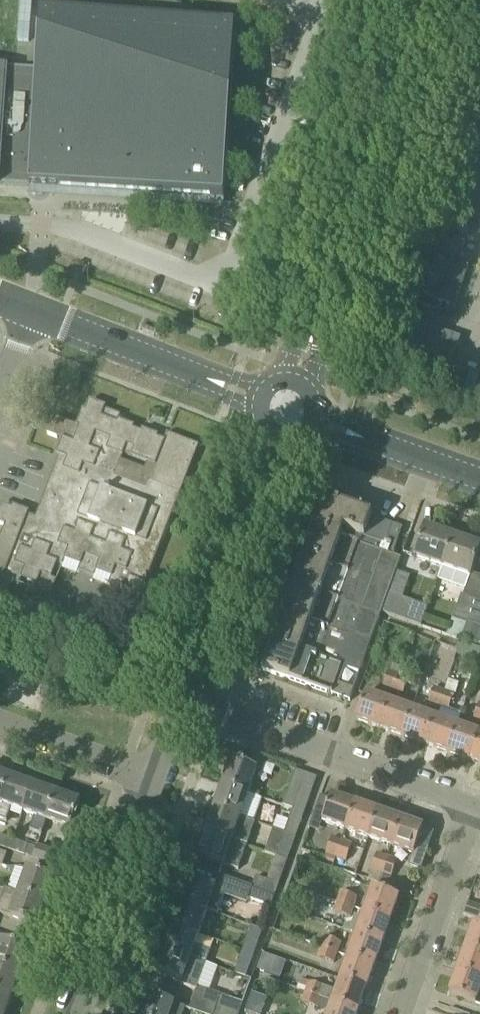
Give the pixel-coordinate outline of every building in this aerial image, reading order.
[(31,188),(32,192),(36,195),(41,195),(45,193),(46,189),(224,200),(235,28),(165,0),(42,0),(37,70),(0,67),(0,186),(31,188)] [(88,403),(76,434),(68,431),(59,456),(67,459),(49,507),(53,508),(48,522),(4,505),(0,515),(0,524),(5,526),(0,539),(0,596),(6,598),(12,582),(20,585),(22,578),(39,584),(41,576),(49,579),(55,563),(63,566),(66,558),(111,576),(108,583),(116,586),(110,602),(118,605),(114,613),(133,620),(136,612),(143,615),(150,598),(142,595),(163,541),(163,540),(200,446),(167,433),(164,441),(118,423),(121,415),(88,403)] [(48,434),(57,438),(64,420),(54,417),(48,434)] [(403,528),(363,514),(324,500),(313,528),(393,556),(403,528)] [(443,567),(453,537),(425,527),(415,557),(442,567),(443,567)] [(390,587),(391,585),(396,571),(401,559),(393,556),(313,528),(303,557),(390,587)] [(466,590),(470,576),(471,577),(479,550),(479,546),(453,537),(443,567),(442,567),(437,580),(466,590)] [(390,587),(303,557),(293,585),(380,616),(390,587)] [(410,576),(396,571),(391,585),(405,590),(410,576)] [(293,585),(283,613),(370,644),(380,616),(293,585)] [(475,600),(463,595),(461,595),(447,636),(461,641),(462,638),(475,600)] [(475,600),(462,638),(479,645),(479,602),(475,600)] [(283,613),(274,640),(360,673),(370,644),(283,613)] [(65,628),(59,644),(83,654),(89,638),(65,628)] [(360,673),(274,640),(263,670),(350,701),(360,673)] [(383,688),(392,691),(398,674),(389,670),(383,688)] [(409,677),(398,674),(392,691),(403,695),(409,677)] [(438,707),(444,689),(433,685),(427,703),(438,707)] [(438,707),(448,711),(454,693),(444,689),(438,707)] [(379,728),(388,702),(365,694),(356,720),(379,728)] [(388,702),(379,728),(402,736),(411,710),(388,702)] [(425,744),(434,718),(411,710),(402,736),(425,744)] [(434,718),(425,744),(448,752),(457,726),(434,718)] [(448,752),(470,760),(479,734),(457,726),(448,752)] [(479,734),(470,760),(479,763),(479,735),(479,734)] [(223,784),(249,793),(257,770),(260,772),(265,759),(247,753),(243,764),(231,760),(223,784)] [(8,777),(0,774),(0,802),(8,777)] [(293,809),(305,813),(310,797),(317,778),(305,774),(293,809)] [(23,811),(32,786),(8,777),(0,802),(0,819),(6,821),(11,807),(23,811)] [(214,807),(240,816),(249,793),(223,784),(214,807)] [(41,834),(47,820),(56,794),(32,786),(23,811),(35,816),(30,830),(41,834)] [(56,794),(47,820),(71,829),(90,835),(95,821),(76,814),(80,803),(56,794)] [(332,796),(330,799),(322,822),(345,830),(355,804),(332,796)] [(355,804),(345,830),(368,838),(377,812),(355,804)] [(256,822),(240,816),(214,807),(206,831),(247,846),(256,822)] [(400,820),(377,812),(368,838),(391,846),(400,820)] [(284,832),(296,836),(301,823),(289,819),(284,832)] [(423,828),(400,820),(391,846),(413,853),(409,866),(421,871),(429,848),(418,844),(423,828)] [(275,856),(288,860),(296,836),(284,832),(273,828),(264,852),(275,856)] [(197,856),(223,865),(238,870),(247,846),(206,831),(197,856)] [(10,850),(13,840),(0,835),(0,847),(10,850)] [(326,854),(336,858),(342,841),(332,837),(326,854)] [(25,856),(26,855),(29,846),(13,840),(10,850),(25,856)] [(346,861),(352,844),(342,841),(336,858),(346,861)] [(37,847),(33,858),(76,873),(80,862),(37,847)] [(371,870),(381,873),(387,857),(377,854),(371,870)] [(288,860),(275,856),(267,880),(256,876),(252,887),(275,895),(288,860)] [(391,877),(397,861),(387,857),(381,873),(391,877)] [(19,893),(45,902),(53,878),(28,869),(19,893)] [(216,887),(215,886),(190,877),(181,902),(207,911),(218,915),(224,897),(213,893),(216,887)] [(275,895),(252,887),(248,898),(271,907),(275,895)] [(11,917),(36,926),(45,902),(19,893),(5,888),(0,902),(0,913),(11,917)] [(372,888),(364,910),(391,920),(399,897),(372,888)] [(337,901),(354,907),(357,897),(340,891),(337,901)] [(354,907),(337,901),(333,911),(350,917),(354,907)] [(173,925),(199,934),(207,911),(181,902),(173,925)] [(468,902),(463,915),(479,921),(479,907),(468,902)] [(382,943),(391,920),(364,910),(356,934),(382,943)] [(474,924),(466,947),(479,952),(479,926),(474,924)] [(173,925),(164,948),(206,964),(211,951),(195,945),(199,934),(173,925)] [(374,966),(382,943),(356,934),(348,957),(374,966)] [(248,936),(243,950),(254,954),(259,940),(248,936)] [(320,947),(338,953),(342,942),(324,936),(320,947)] [(3,940),(0,939),(0,966),(20,973),(28,949),(3,940)] [(320,947),(317,957),(334,963),(338,953),(320,947)] [(479,978),(479,952),(466,947),(458,970),(479,978)] [(206,964),(164,948),(156,973),(180,982),(179,984),(197,990),(206,964)] [(254,954),(243,950),(238,963),(249,967),(254,954)] [(264,953),(259,968),(282,977),(287,961),(264,953)] [(348,957),(340,980),(366,989),(374,966),(348,957)] [(11,997),(20,973),(0,966),(0,993),(11,997)] [(458,970),(450,994),(475,1002),(479,990),(479,978),(458,970)] [(305,993),(322,999),(332,1002),(358,1011),(366,989),(340,980),(336,991),(323,986),(309,981),(305,993)] [(11,997),(0,993),(0,1013),(5,1013),(11,997)] [(319,1008),(322,999),(305,993),(301,1002),(319,1008)] [(141,1013),(183,1013),(185,1007),(148,994),(141,1013)] [(216,1006),(238,1013),(239,1013),(243,1003),(220,995),(216,1006)] [(332,1002),(328,1013),(357,1013),(358,1011),(332,1002)]
